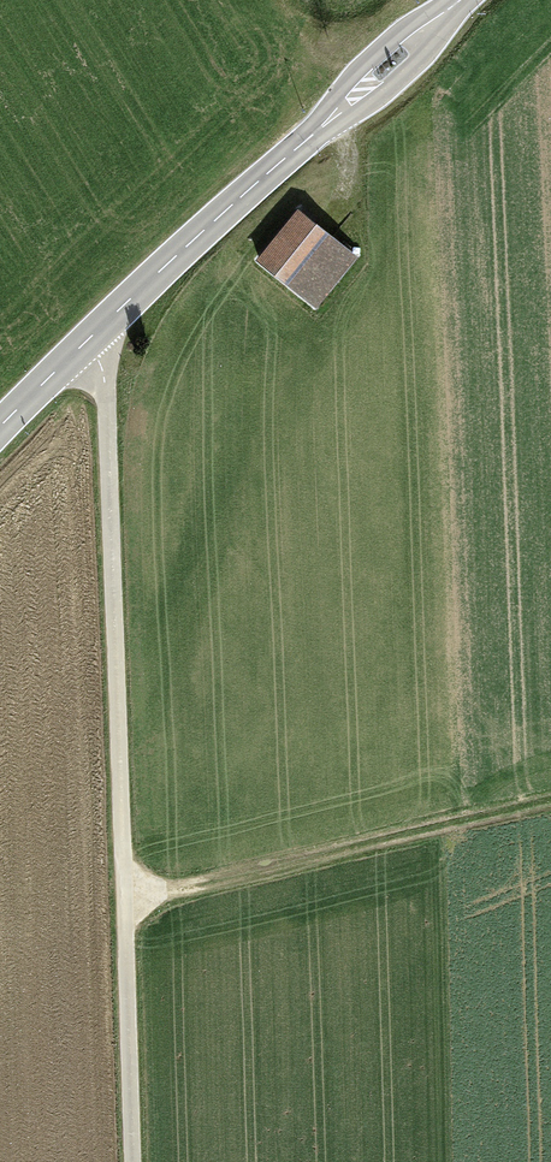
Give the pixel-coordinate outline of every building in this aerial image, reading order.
[(290,207),(255,247),(315,299),(350,260),(290,207)]
